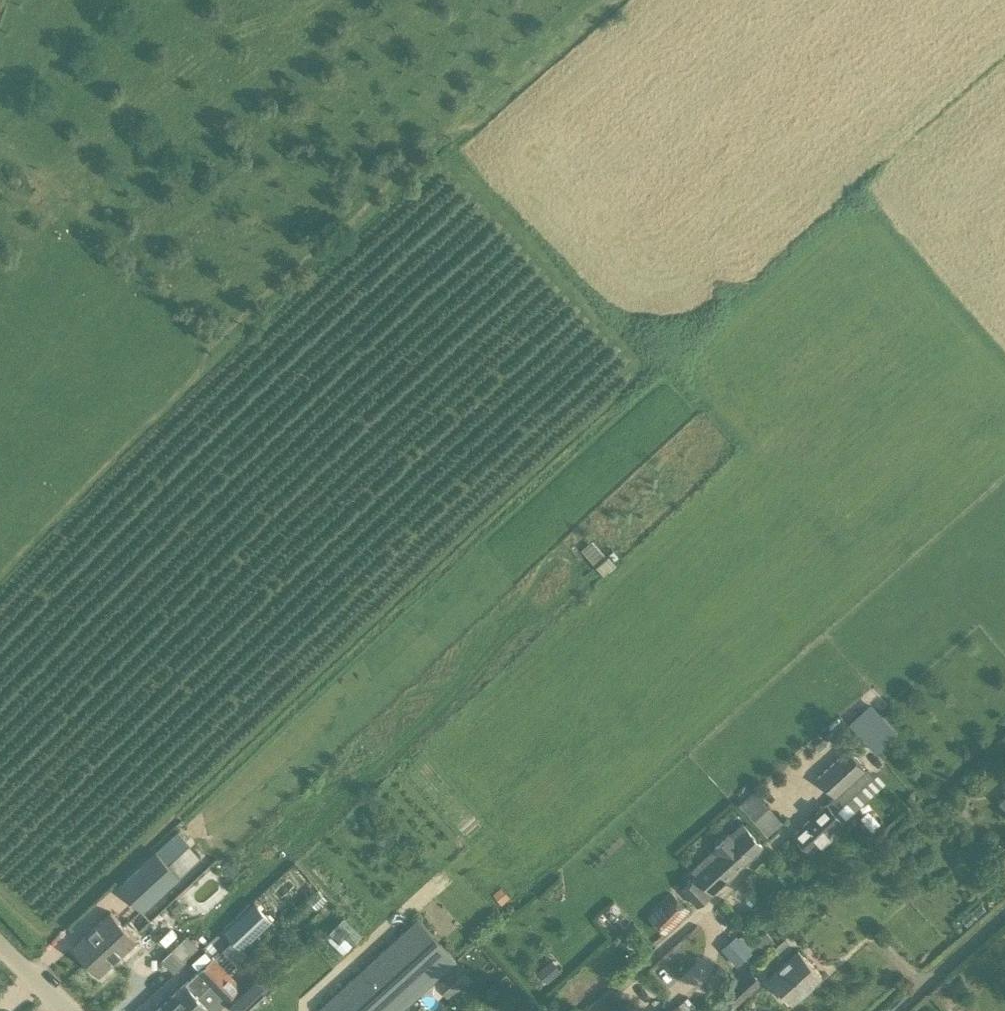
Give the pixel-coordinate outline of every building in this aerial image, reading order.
[(595,564),(603,574),(615,563),(607,554),(595,564)] [(890,736),(865,708),(850,722),(875,750),(890,736)] [(842,822),(881,785),(846,749),(816,776),(834,796),(825,804),(825,803),(793,832),(794,833),(810,850),(842,822)] [(754,788),(738,801),(766,834),(782,819),(754,788)] [(692,872),(696,875),(681,888),(697,906),(712,892),(736,869),(735,868),(762,844),(747,828),(742,823),(729,835),(728,834),(714,846),(716,848),(690,870),(692,872)] [(178,830),(118,885),(142,912),(180,876),(178,874),(200,855),(178,830)] [(257,893),(272,912),(314,879),(299,860),(257,893)] [(664,934),(689,910),(673,893),(648,917),(664,934)] [(272,918),(254,899),(223,927),(240,946),(272,918)] [(73,946),(86,960),(123,925),(110,911),(73,946)] [(344,913),(326,933),(345,951),(363,931),(344,913)] [(318,1008),(322,1010),(401,1010),(457,960),(456,958),(417,916),(318,1008)] [(123,925),(86,960),(99,974),(136,939),(123,925)] [(752,950),(737,933),(722,946),(737,964),(752,950)] [(199,947),(187,934),(162,959),(174,972),(199,947)] [(784,940),(773,950),(780,957),(790,947),(784,940)] [(798,949),(769,976),(792,1001),(821,974),(798,949)] [(228,972),(213,956),(184,984),(156,1010),(184,1010),(228,972)] [(537,970),(547,981),(559,970),(549,959),(537,970)] [(471,977),(456,962),(434,982),(449,998),(471,977)] [(750,968),(719,995),(731,1010),(763,982),(750,968)] [(209,1009),(221,999),(224,1002),(241,985),(228,972),(184,1010),(207,1010),(209,1009)] [(527,1010),(519,1002),(510,1010),(527,1010)] [(676,1002),(666,1010),(684,1010),(676,1002)]
